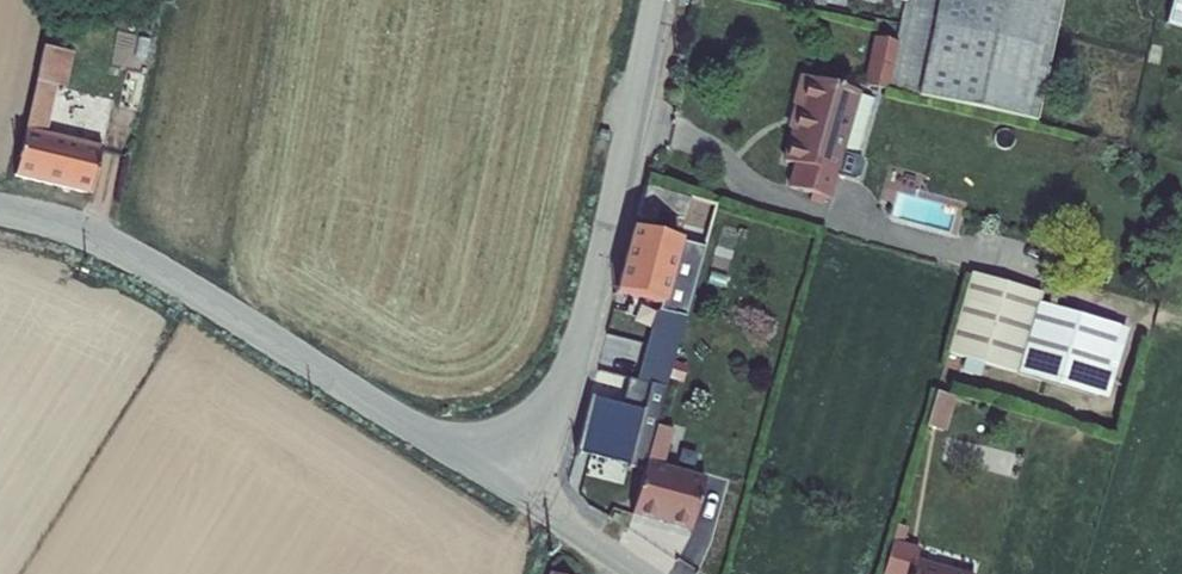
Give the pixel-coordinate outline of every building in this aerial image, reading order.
[(889,92),(1036,124),(1062,0),(907,0),(906,4),(904,4),(896,42),(899,43),(889,92)] [(1166,24),(1181,29),(1181,0),(1173,0),(1166,24)] [(873,37),(863,86),(889,92),(899,43),(896,42),(873,37)] [(74,54),(43,47),(36,83),(58,88),(66,90),(74,54)] [(862,93),(798,75),(791,105),(793,106),(786,130),(790,132),(782,161),(793,165),(787,188),(812,195),(826,199),(830,200),(837,177),(854,182),(859,177),(863,164),(859,158),(844,154),(862,93)] [(58,88),(36,83),(26,129),(47,134),(58,88)] [(26,129),(15,179),(91,197),(103,148),(47,134),(26,129)] [(826,199),(812,195),(810,202),(824,206),(826,199)] [(678,243),(629,232),(612,296),(660,308),(662,308),(680,244),(678,243)] [(678,243),(680,244),(662,308),(660,308),(659,312),(685,319),(705,249),(678,242),(678,243)] [(1040,305),(1043,294),(973,273),(948,354),(1017,375),(1038,304),(1040,305)] [(1108,402),(1128,331),(1040,305),(1038,304),(1017,375),(1108,402)] [(659,312),(656,312),(637,382),(666,389),(668,380),(673,362),(685,319),(659,312)] [(673,362),(668,380),(682,384),(687,366),(673,362)] [(621,404),(589,397),(575,456),(642,475),(645,463),(655,427),(666,389),(637,382),(629,379),(621,404)] [(946,432),(957,399),(936,393),(927,427),(946,432)] [(672,432),(655,427),(645,463),(663,468),(672,432)] [(663,468),(645,463),(642,475),(631,518),(690,534),(705,481),(663,468)] [(896,527),(893,542),(904,545),(908,529),(896,527)] [(883,573),(963,573),(914,560),(917,549),(904,545),(893,542),(883,573)]
